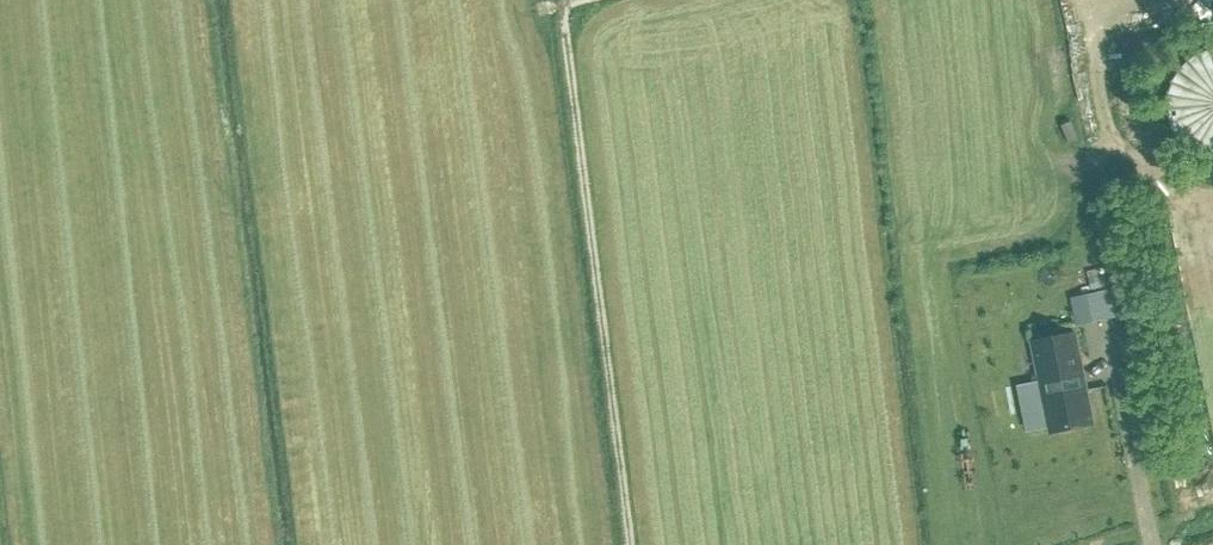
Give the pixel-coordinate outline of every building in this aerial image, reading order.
[(1210,49),(1193,56),(1179,68),(1170,83),(1166,100),(1168,118),(1175,135),(1187,148),(1202,157),(1212,160),(1212,48),(1210,49)] [(1098,291),(1078,295),(1084,324),(1104,320),(1098,291)] [(1074,334),(1031,343),(1039,380),(1045,379),(1048,395),(1042,396),(1049,433),(1093,425),(1085,388),(1083,388),(1080,372),(1082,371),(1074,334)]
